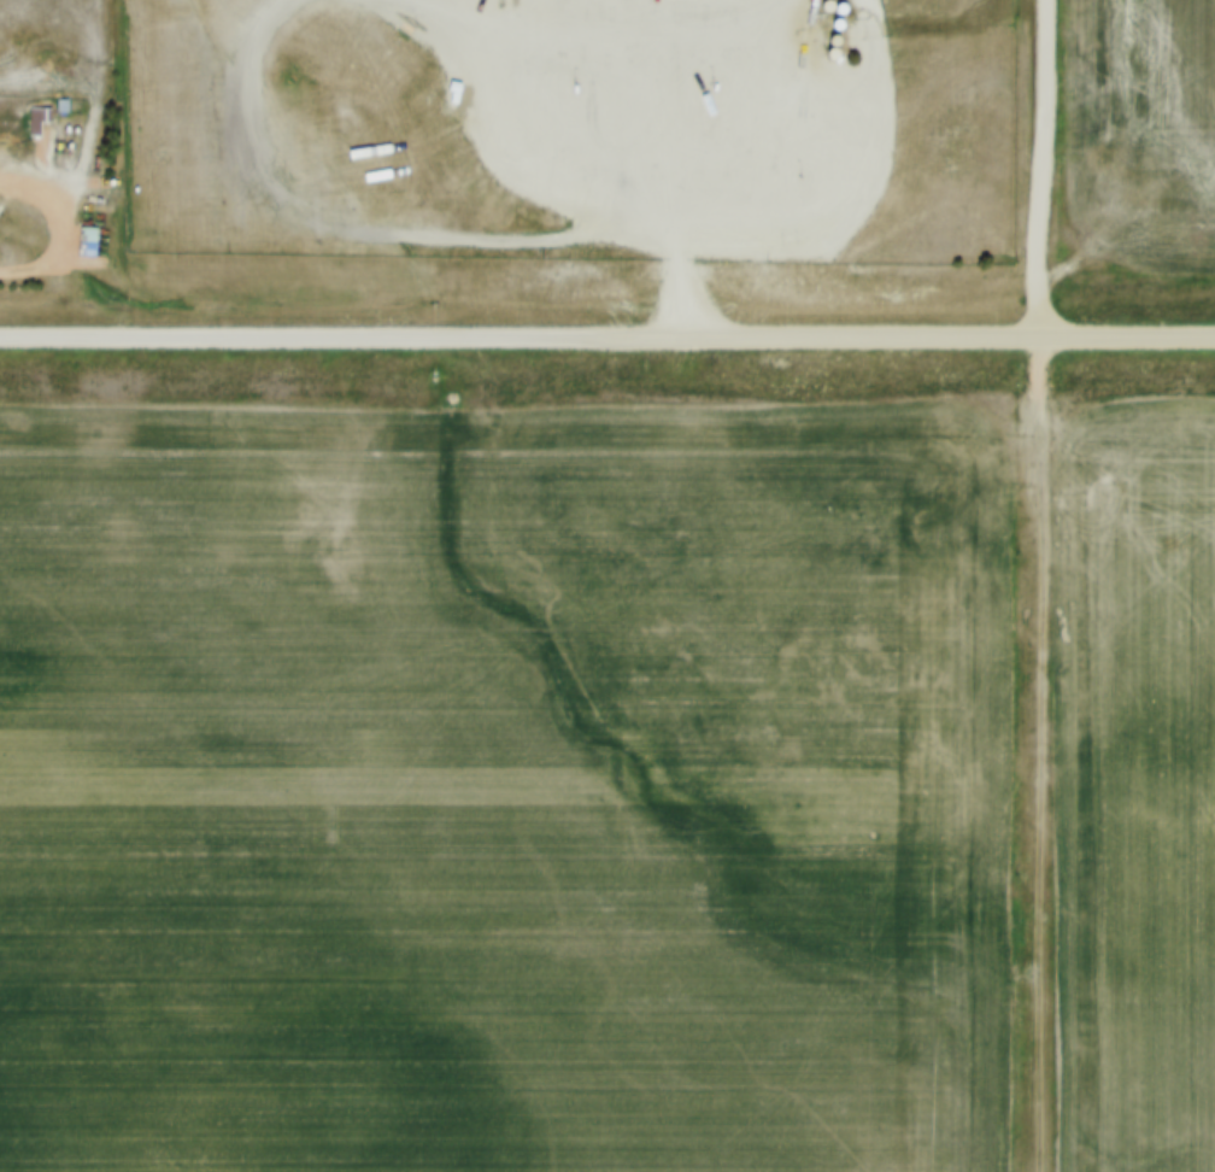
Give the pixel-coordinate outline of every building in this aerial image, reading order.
[(31,98),(31,126),(43,126),(43,112),(49,112),(49,98),(31,98)]
